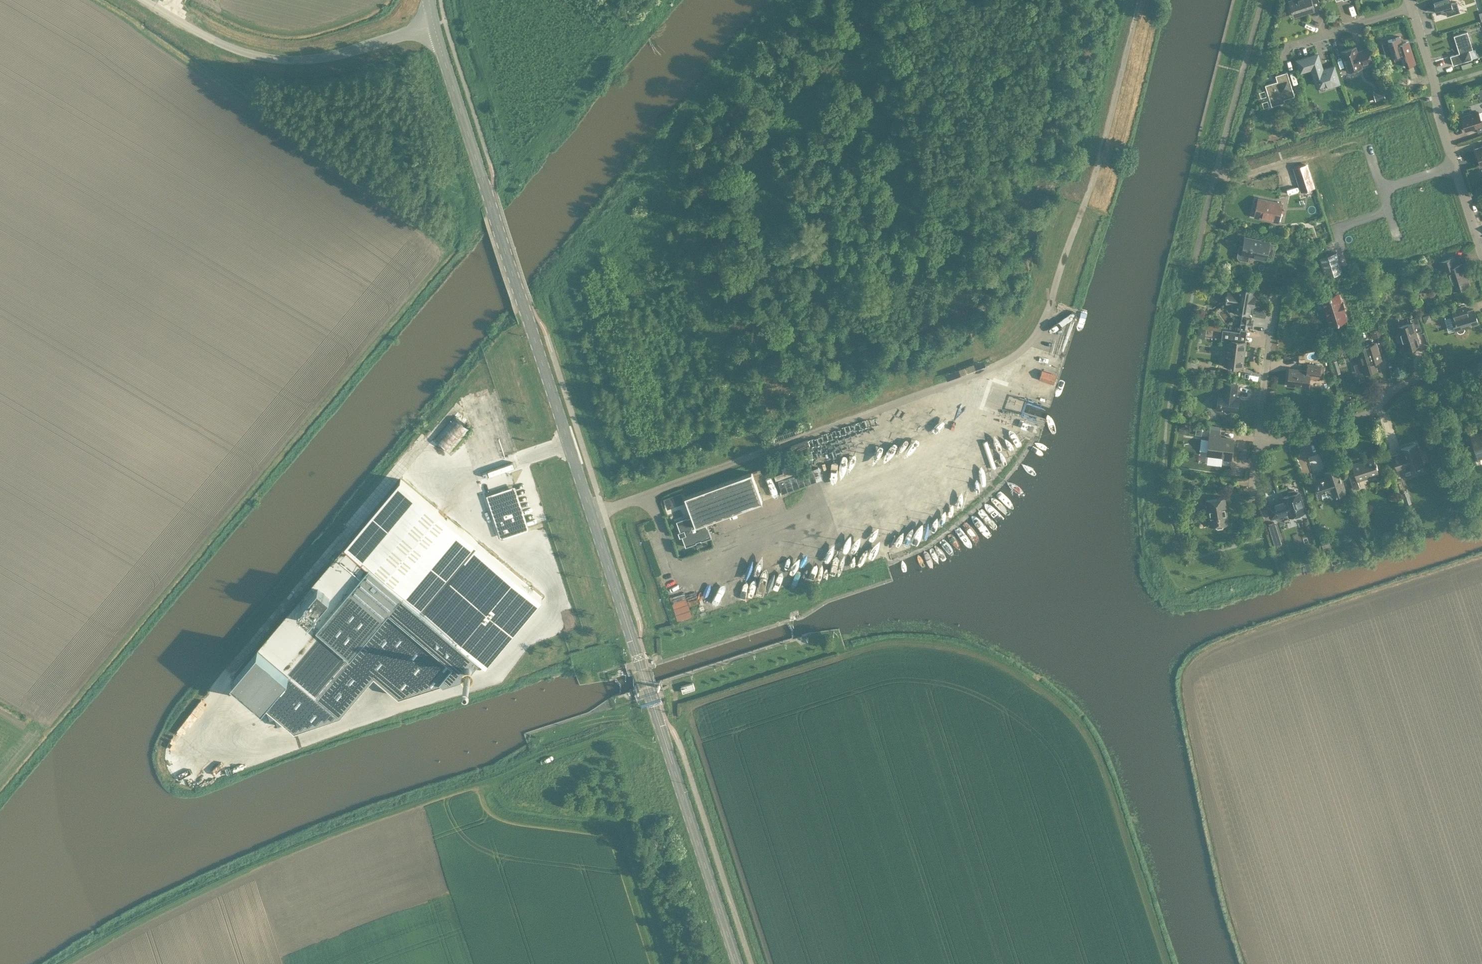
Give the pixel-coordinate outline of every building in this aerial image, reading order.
[(1288,1),(1293,15),(1313,9),(1311,0),(1290,0),(1288,1)] [(1444,9),(1445,14),(1458,10),(1455,0),(1451,0),(1450,0),(1432,0),(1435,11),(1444,9)] [(1311,18),(1315,30),(1322,28),(1318,16),(1311,18)] [(1469,49),(1472,48),(1466,30),(1453,35),(1459,52),(1449,55),(1452,64),(1471,58),(1469,49)] [(1392,56),(1400,53),(1404,65),(1415,62),(1407,39),(1401,41),(1399,35),(1387,39),(1392,56)] [(1360,63),(1371,60),(1367,48),(1360,50),(1360,51),(1357,52),(1355,46),(1341,50),(1347,70),(1361,66),(1360,63)] [(1294,59),(1298,72),(1310,68),(1315,85),(1325,82),(1326,87),(1339,82),(1334,64),(1322,68),(1317,52),(1294,59)] [(1264,84),(1268,96),(1271,105),(1284,101),(1283,98),(1294,95),(1286,71),(1275,74),(1277,80),(1264,84)] [(1480,119),(1478,111),(1461,116),(1465,130),(1476,126),(1478,132),(1481,130),(1481,119),(1480,119)] [(1301,190),(1315,185),(1307,161),(1293,166),(1301,190)] [(1271,167),(1279,192),(1294,187),(1287,162),(1271,167)] [(1280,209),(1282,202),(1258,197),(1254,215),(1278,221),(1279,215),(1283,215),(1284,209),(1280,209)] [(1238,257),(1247,259),(1248,254),(1265,258),(1265,257),(1272,258),(1275,243),(1268,242),(1269,240),(1244,235),(1242,245),(1239,244),(1237,255),(1238,257)] [(1452,289),(1468,284),(1465,275),(1463,271),(1464,270),(1461,263),(1455,265),(1453,257),(1454,257),(1453,256),(1440,261),(1445,277),(1447,278),(1449,277),(1452,289)] [(1250,313),(1251,306),(1253,306),(1255,295),(1253,295),(1254,288),(1236,285),(1235,291),(1226,290),(1224,302),(1233,304),(1232,310),(1250,313)] [(1344,309),(1342,302),(1340,302),(1337,292),(1321,297),(1329,324),(1345,319),(1342,310),(1344,309)] [(1457,328),(1457,330),(1460,331),(1463,330),(1464,328),(1463,326),(1477,322),(1473,308),(1467,310),(1466,304),(1442,311),(1448,331),(1457,328)] [(1249,328),(1251,317),(1240,316),(1239,326),(1249,328)] [(1411,321),(1397,326),(1399,333),(1397,333),(1396,335),(1397,340),(1399,341),(1402,340),(1404,349),(1419,344),(1415,331),(1420,329),(1416,316),(1410,318),(1411,321)] [(1222,329),(1221,339),(1227,340),(1224,364),(1242,366),(1245,341),(1239,340),(1240,332),(1222,329)] [(1374,362),(1381,360),(1375,342),(1369,344),(1368,343),(1356,347),(1360,362),(1355,363),(1354,366),(1355,371),(1358,372),(1363,371),(1363,373),(1376,369),(1374,362)] [(1306,371),(1289,368),(1287,383),(1307,386),(1308,378),(1310,377),(1318,378),(1320,365),(1307,363),(1306,371)] [(1034,364),(1031,374),(1046,378),(1049,368),(1034,364)] [(1236,410),(1238,395),(1235,395),(1237,383),(1224,381),(1222,394),(1218,393),(1216,408),(1224,409),(1226,412),(1230,410),(1236,410)] [(450,451),(470,429),(455,416),(435,438),(450,451)] [(1470,434),(1477,458),(1479,457),(1480,461),(1481,461),(1481,430),(1470,434)] [(1230,460),(1233,438),(1232,438),(1232,439),(1219,437),(1220,433),(1209,431),(1207,453),(1223,455),(1222,459),(1230,460)] [(1402,452),(1392,455),(1397,468),(1406,465),(1407,467),(1421,463),(1421,461),(1424,460),(1422,454),(1419,455),(1415,443),(1400,448),(1402,452)] [(1304,452),(1308,465),(1316,463),(1312,450),(1304,452)] [(787,454),(773,460),(775,465),(789,460),(787,454)] [(1355,473),(1349,475),(1353,488),(1359,486),(1357,479),(1378,472),(1375,464),(1377,464),(1376,462),(1375,462),(1373,455),(1351,462),(1355,473)] [(777,478),(799,471),(798,467),(796,462),(783,467),(784,471),(775,474),(777,478)] [(1324,475),(1313,478),(1318,494),(1329,491),(1331,496),(1346,491),(1338,465),(1323,470),(1324,475)] [(778,481),(783,493),(823,478),(819,466),(778,481)] [(705,521),(762,500),(751,471),(684,496),(692,515),(687,517),(686,516),(676,520),(680,530),(683,529),(685,534),(681,535),(685,546),(696,542),(695,541),(700,539),(701,540),(711,536),(707,526),(706,526),(705,521)] [(337,551),(258,644),(317,694),(400,597),(479,658),(485,663),(541,597),(476,543),(477,542),(399,479),(339,552),(337,551)] [(502,535),(526,527),(513,488),(505,491),(505,489),(501,490),(501,492),(490,496),(495,512),(492,512),(495,520),(497,520),(502,535)] [(1282,498),(1265,504),(1270,518),(1287,513),(1288,516),(1288,517),(1293,515),(1295,516),(1300,515),(1301,513),(1304,511),(1306,511),(1299,490),(1297,490),(1297,489),(1295,488),(1288,490),(1287,492),(1288,493),(1281,495),(1282,498)] [(1227,520),(1226,510),(1224,511),(1222,497),(1206,499),(1209,525),(1215,524),(1215,525),(1217,527),(1221,526),(1223,524),(1223,523),(1226,522),(1226,520),(1227,520)] [(1275,522),(1268,524),(1274,544),(1281,542),(1275,522)] [(646,541),(653,539),(651,531),(644,532),(646,541)] [(515,544),(528,543),(526,532),(514,533),(515,544)] [(258,644),(232,675),(247,688),(294,728),(340,713),(374,674),(398,695),(466,673),(479,658),(400,597),(317,694),(258,644)] [(692,682),(680,685),(682,691),(694,687),(692,682)] [(224,702),(232,695),(225,689),(218,696),(224,702)] [(229,708),(238,700),(233,695),(224,703),(229,708)]
